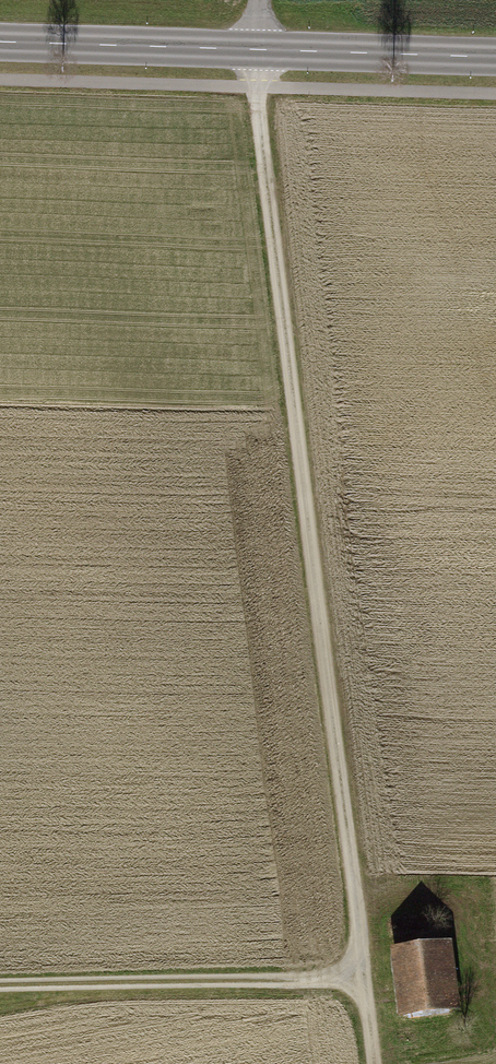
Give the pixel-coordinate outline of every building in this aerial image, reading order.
[(464,940),(405,945),(412,1014),(470,1009),(464,940)]
